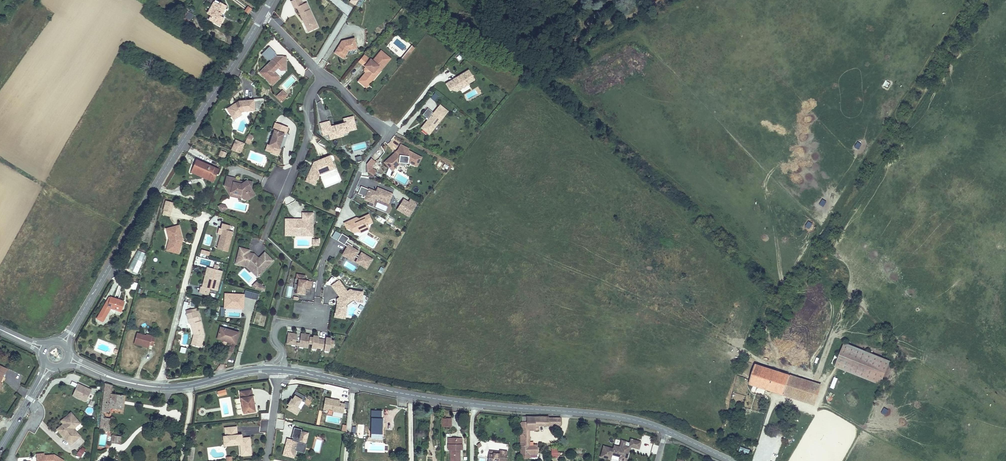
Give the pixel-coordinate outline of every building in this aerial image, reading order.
[(222,23),(227,16),(223,14),(230,4),(224,0),(212,0),(216,3),(211,11),(214,13),(212,16),(222,23)] [(292,2),(296,9),(298,8),(308,29),(318,25),(308,3),(304,5),(302,0),(296,0),(292,2)] [(248,15),(252,10),(248,7),(244,12),(248,15)] [(355,40),(342,43),(335,54),(344,60),(349,52),(357,50),(355,40)] [(410,56),(415,49),(412,47),(407,54),(410,56)] [(275,73),(279,69),(280,68),(284,68),(283,58),(279,58),(277,58),(275,56),(276,55),(277,54),(270,48),(262,56),(269,62),(270,61),(272,63),(261,74),(272,85),(279,78),(275,73)] [(377,78),(391,60),(381,52),(379,55),(385,60),(382,65),(384,66),(381,69),(379,68),(373,75),(377,78)] [(373,75),(379,68),(381,69),(384,66),(382,65),(385,60),(379,55),(373,62),(365,56),(359,63),(366,69),(367,70),(367,73),(366,74),(359,83),(367,89),(377,78),(373,75)] [(280,68),(279,69),(282,71),(287,71),(287,58),(283,58),(284,68),(280,68)] [(468,86),(475,82),(469,72),(457,80),(458,81),(455,83),(454,82),(453,82),(446,86),(450,93),(452,92),(458,89),(460,92),(469,87),(468,86)] [(464,95),(467,101),(481,93),(478,87),(464,95)] [(256,102),(241,103),(236,106),(237,107),(233,109),(233,108),(229,111),(233,118),(237,116),(238,117),(242,115),(245,113),(257,112),(256,102)] [(433,129),(441,119),(442,120),(448,114),(440,107),(434,115),(428,110),(422,117),(428,122),(422,130),(429,136),(434,130),(433,129)] [(330,123),(321,125),(324,137),(330,136),(333,135),(334,138),(339,137),(339,136),(343,134),(344,136),(349,134),(348,131),(357,129),(354,118),(345,121),(346,125),(336,127),(337,129),(332,130),(332,129),(330,123)] [(434,130),(442,120),(441,119),(433,129),(434,130)] [(280,149),(286,135),(287,135),(290,128),(277,123),(274,130),(276,131),(270,146),(274,147),(272,153),(279,156),(282,150),(280,149)] [(246,146),(237,142),(234,149),(242,152),(246,146)] [(394,156),(386,164),(390,169),(392,167),(395,169),(400,164),(401,165),(409,166),(409,163),(418,168),(422,159),(409,152),(410,151),(402,147),(399,152),(397,156),(395,158),(394,156)] [(221,150),(218,157),(224,159),(227,153),(221,150)] [(212,175),(215,167),(197,158),(192,169),(204,174),(205,172),(212,175)] [(306,182),(315,185),(320,176),(323,174),(322,171),(329,169),(330,171),(336,169),(333,160),(327,163),(325,159),(315,163),(316,167),(315,169),(313,168),(306,182)] [(369,173),(374,176),(377,172),(373,169),(373,166),(377,162),(373,159),(368,165),(369,173)] [(219,169),(215,167),(212,175),(209,180),(213,182),(219,169)] [(204,174),(192,169),(191,171),(203,177),(204,174)] [(209,180),(212,175),(205,172),(204,174),(203,177),(209,180)] [(253,188),(254,182),(249,180),(245,183),(243,184),(240,183),(239,181),(236,180),(236,178),(229,176),(226,186),(229,191),(233,192),(232,194),(234,194),(238,193),(242,194),(245,199),(249,200),(257,195),(253,188)] [(390,204),(394,194),(383,190),(382,191),(379,190),(378,192),(371,189),(370,190),(367,189),(364,196),(363,197),(367,199),(366,201),(371,203),(374,197),(378,199),(390,204)] [(172,210),(175,200),(168,198),(165,208),(172,210)] [(409,219),(416,209),(409,204),(404,201),(397,212),(409,219)] [(409,204),(416,209),(418,205),(411,201),(409,204)] [(296,220),(286,219),(286,236),(295,236),(296,232),(310,232),(310,225),(314,225),(314,214),(303,214),(303,220),(303,221),(296,221),(296,220)] [(370,226),(369,225),(374,223),(371,215),(361,219),(357,221),(354,220),(346,224),(349,230),(353,228),(355,233),(359,232),(363,233),(368,230),(367,227),(370,226)] [(384,220),(391,224),(394,219),(387,215),(384,220)] [(230,249),(235,229),(231,228),(232,223),(224,221),(223,226),(225,226),(223,232),(219,246),(230,249)] [(314,237),(314,225),(310,225),(310,232),(296,232),(295,236),(314,237)] [(183,244),(185,239),(187,240),(185,228),(179,229),(179,226),(173,227),(176,240),(172,251),(183,254),(186,245),(183,244)] [(358,255),(360,252),(353,247),(354,246),(348,242),(350,238),(343,234),(339,241),(349,247),(350,248),(348,251),(347,251),(344,255),(348,258),(349,256),(355,260),(356,258),(359,259),(358,261),(362,264),(361,265),(368,269),(374,260),(363,253),(361,257),(358,255)] [(250,250),(240,247),(235,263),(241,265),(241,263),(247,265),(252,270),(254,268),(260,274),(273,261),(265,252),(262,256),(257,260),(253,259),(254,254),(249,252),(250,250)] [(137,250),(128,270),(137,274),(146,254),(137,250)] [(241,263),(241,265),(247,267),(257,277),(260,274),(254,268),(252,270),(247,265),(241,263)] [(212,269),(211,272),(207,289),(203,288),(202,288),(200,295),(209,297),(211,290),(219,292),(224,272),(220,271),(221,267),(217,267),(216,270),(212,269)] [(306,276),(298,274),(297,279),(300,279),(298,290),(297,289),(296,293),(311,296),(313,281),(306,280),(306,276)] [(348,306),(354,301),(363,303),(365,292),(351,290),(349,292),(340,280),(333,286),(342,298),(341,301),(339,302),(338,302),(336,313),(343,314),(345,307),(348,307),(348,306)] [(251,299),(257,300),(259,292),(252,291),(251,299)] [(244,309),(244,293),(224,292),(223,308),(244,309)] [(113,299),(99,319),(106,324),(115,311),(122,314),(123,310),(126,312),(129,305),(113,299)] [(346,319),(348,307),(345,307),(343,314),(336,313),(336,317),(346,319)] [(205,335),(203,324),(201,325),(199,319),(190,321),(191,327),(193,326),(194,336),(196,337),(194,345),(202,347),(205,335)] [(238,334),(219,329),(215,342),(234,346),(238,334)] [(298,334),(292,333),(292,336),(289,335),(287,344),(298,345),(298,342),(296,342),(298,334)] [(300,342),(298,342),(298,345),(299,346),(309,348),(309,343),(310,337),(310,335),(301,334),(300,342)] [(147,338),(138,336),(135,346),(144,348),(144,347),(150,348),(150,347),(155,348),(157,341),(153,340),(153,338),(147,337),(147,338)] [(201,350),(202,347),(194,345),(196,337),(194,336),(191,348),(201,350)] [(313,338),(310,337),(309,343),(312,344),(312,348),(317,349),(317,347),(321,348),(322,339),(318,339),(319,336),(314,336),(313,338)] [(326,340),(322,339),(321,348),(325,349),(325,350),(330,351),(331,346),(334,347),(335,341),(331,340),(332,338),(326,338),(326,340)] [(892,363),(847,344),(838,366),(882,386),(892,363)] [(1,384),(6,374),(8,375),(10,369),(0,365),(0,387),(1,384)] [(796,390),(799,379),(755,365),(749,383),(800,399),(801,396),(816,402),(818,397),(796,390)] [(821,386),(799,379),(796,390),(818,397),(821,386)] [(77,382),(72,395),(86,401),(91,388),(77,382)] [(255,388),(242,390),(244,397),(246,412),(259,410),(255,388)] [(105,407),(105,410),(107,411),(107,407),(112,408),(125,409),(127,395),(114,393),(114,391),(107,390),(105,407)] [(297,415),(306,396),(294,391),(285,410),(297,415)] [(342,417),(345,400),(324,397),(322,409),(329,410),(328,415),(342,417)] [(377,409),(375,432),(387,433),(389,410),(377,409)] [(76,429),(74,426),(80,421),(71,410),(63,417),(68,422),(68,423),(59,430),(66,438),(76,429)] [(522,420),(522,434),(530,434),(530,431),(535,431),(535,416),(527,416),(527,420),(522,420)] [(535,416),(535,431),(539,431),(539,426),(562,427),(562,418),(535,416)] [(68,422),(63,417),(60,419),(63,422),(57,428),(59,430),(68,423),(68,422)] [(446,417),(446,426),(454,426),(454,417),(446,417)] [(113,421),(103,420),(102,429),(106,430),(107,425),(112,426),(113,421)] [(242,441),(242,442),(243,453),(253,452),(252,436),(248,437),(246,435),(244,436),(244,432),(239,432),(238,424),(226,426),(227,434),(225,434),(226,440),(232,439),(232,441),(237,440),(237,441),(242,441)] [(286,443),(284,454),(295,456),(296,450),(297,448),(302,449),(303,442),(307,443),(309,434),(308,434),(308,432),(302,430),(302,429),(295,427),(292,437),(294,437),(293,439),(293,441),(287,444),(286,443)] [(71,443),(80,434),(76,429),(66,438),(70,443),(71,443)] [(531,458),(538,458),(539,450),(531,450),(530,434),(522,434),(522,460),(531,460),(531,458)] [(116,436),(115,444),(123,445),(124,437),(116,436)] [(457,436),(457,439),(453,438),(453,444),(449,444),(449,449),(452,449),(452,460),(461,460),(461,450),(465,450),(465,444),(463,443),(463,437),(457,436)] [(603,446),(599,458),(610,460),(612,456),(619,457),(618,460),(619,460),(627,460),(630,448),(639,450),(641,442),(630,439),(628,446),(626,445),(627,442),(621,440),(619,447),(613,445),(613,449),(603,446)] [(302,449),(297,448),(296,450),(306,452),(308,443),(307,443),(303,442),(302,449)] [(77,455),(82,457),(85,448),(80,446),(77,455)] [(503,449),(503,451),(497,451),(497,449),(492,449),(491,460),(502,460),(509,460),(510,448),(503,447),(503,449)] [(65,459),(55,453),(45,454),(44,452),(37,453),(38,460),(39,460),(45,460),(63,460),(65,459)]
